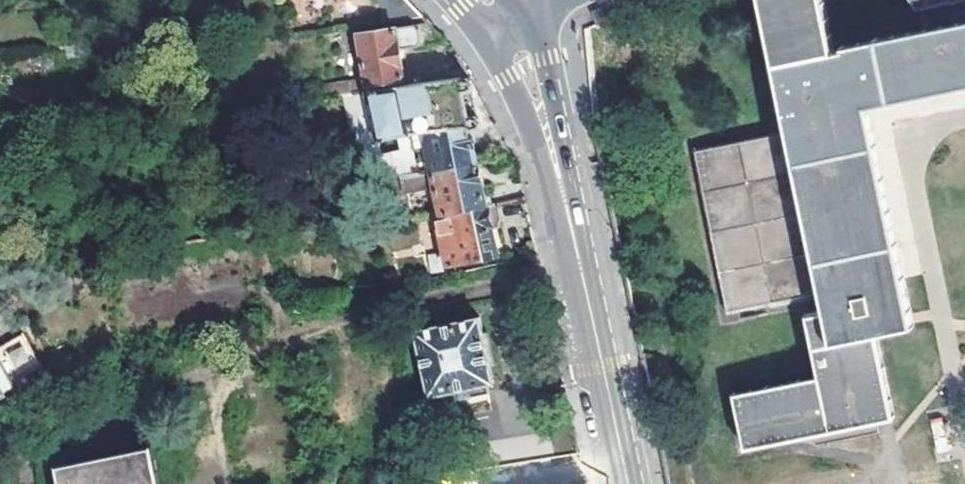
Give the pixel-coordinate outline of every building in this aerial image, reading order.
[(885,362),(882,349),(880,335),(914,327),(911,314),(904,278),(875,131),(871,109),(902,103),(964,91),(964,0),(912,0),(918,9),(923,8),(926,28),(844,43),(845,49),(835,49),(825,0),(760,0),(787,129),(696,148),(727,310),(819,292),(823,309),(805,313),(818,376),(885,362)] [(431,23),(360,33),(365,78),(326,84),(327,94),(346,91),(405,84),(400,48),(449,42),(431,23)] [(448,171),(476,165),(469,131),(473,131),(473,129),(476,128),(474,118),(469,118),(465,90),(468,89),(466,80),(462,81),(461,77),(405,84),(346,91),(353,146),(427,135),(432,157),(427,158),(426,155),(417,150),(366,157),(371,179),(402,175),(448,171)] [(448,171),(402,175),(405,189),(438,185),(443,213),(484,205),(476,165),(448,171)] [(484,205),(443,213),(438,214),(448,263),(497,254),(492,227),(500,226),(499,223),(504,223),(501,204),(496,206),(495,202),(484,205)] [(480,318),(417,331),(430,396),(471,387),(473,397),(490,393),(488,384),(493,382),(480,318)] [(18,387),(13,378),(41,361),(23,332),(0,346),(0,398),(18,387)] [(885,362),(818,376),(733,392),(742,450),(767,445),(792,440),(877,424),(895,420),(890,395),(885,362)] [(154,444),(56,465),(60,483),(163,483),(154,444)]
